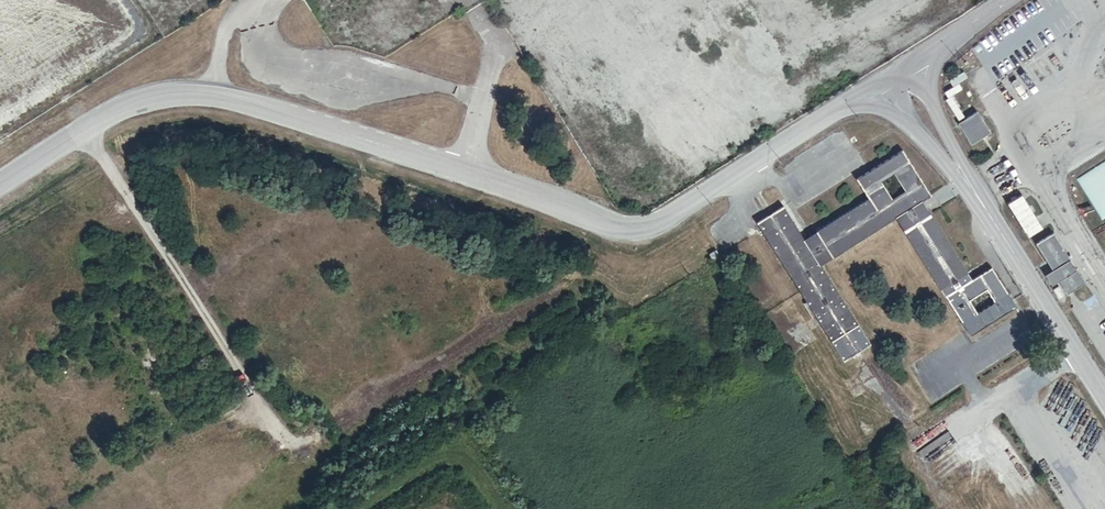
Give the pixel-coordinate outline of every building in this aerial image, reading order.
[(991,132),(977,111),(958,123),(971,144),(991,132)] [(856,178),(868,198),(816,230),(820,237),(808,244),(783,204),(755,221),(844,360),(871,343),(817,259),(830,252),(833,257),(900,215),(908,227),(903,230),(970,335),(1018,306),(991,266),(972,279),(931,213),(925,217),(917,205),(932,195),(903,149),(856,178)] [(1054,232),(1036,243),(1054,271),(1057,269),(1062,277),(1059,279),(1068,293),(1085,282),(1077,268),(1073,271),(1067,262),(1071,259),(1054,232)] [(719,255),(716,250),(709,254),(712,259),(719,255)] [(766,303),(756,288),(750,293),(760,307),(766,303)]
